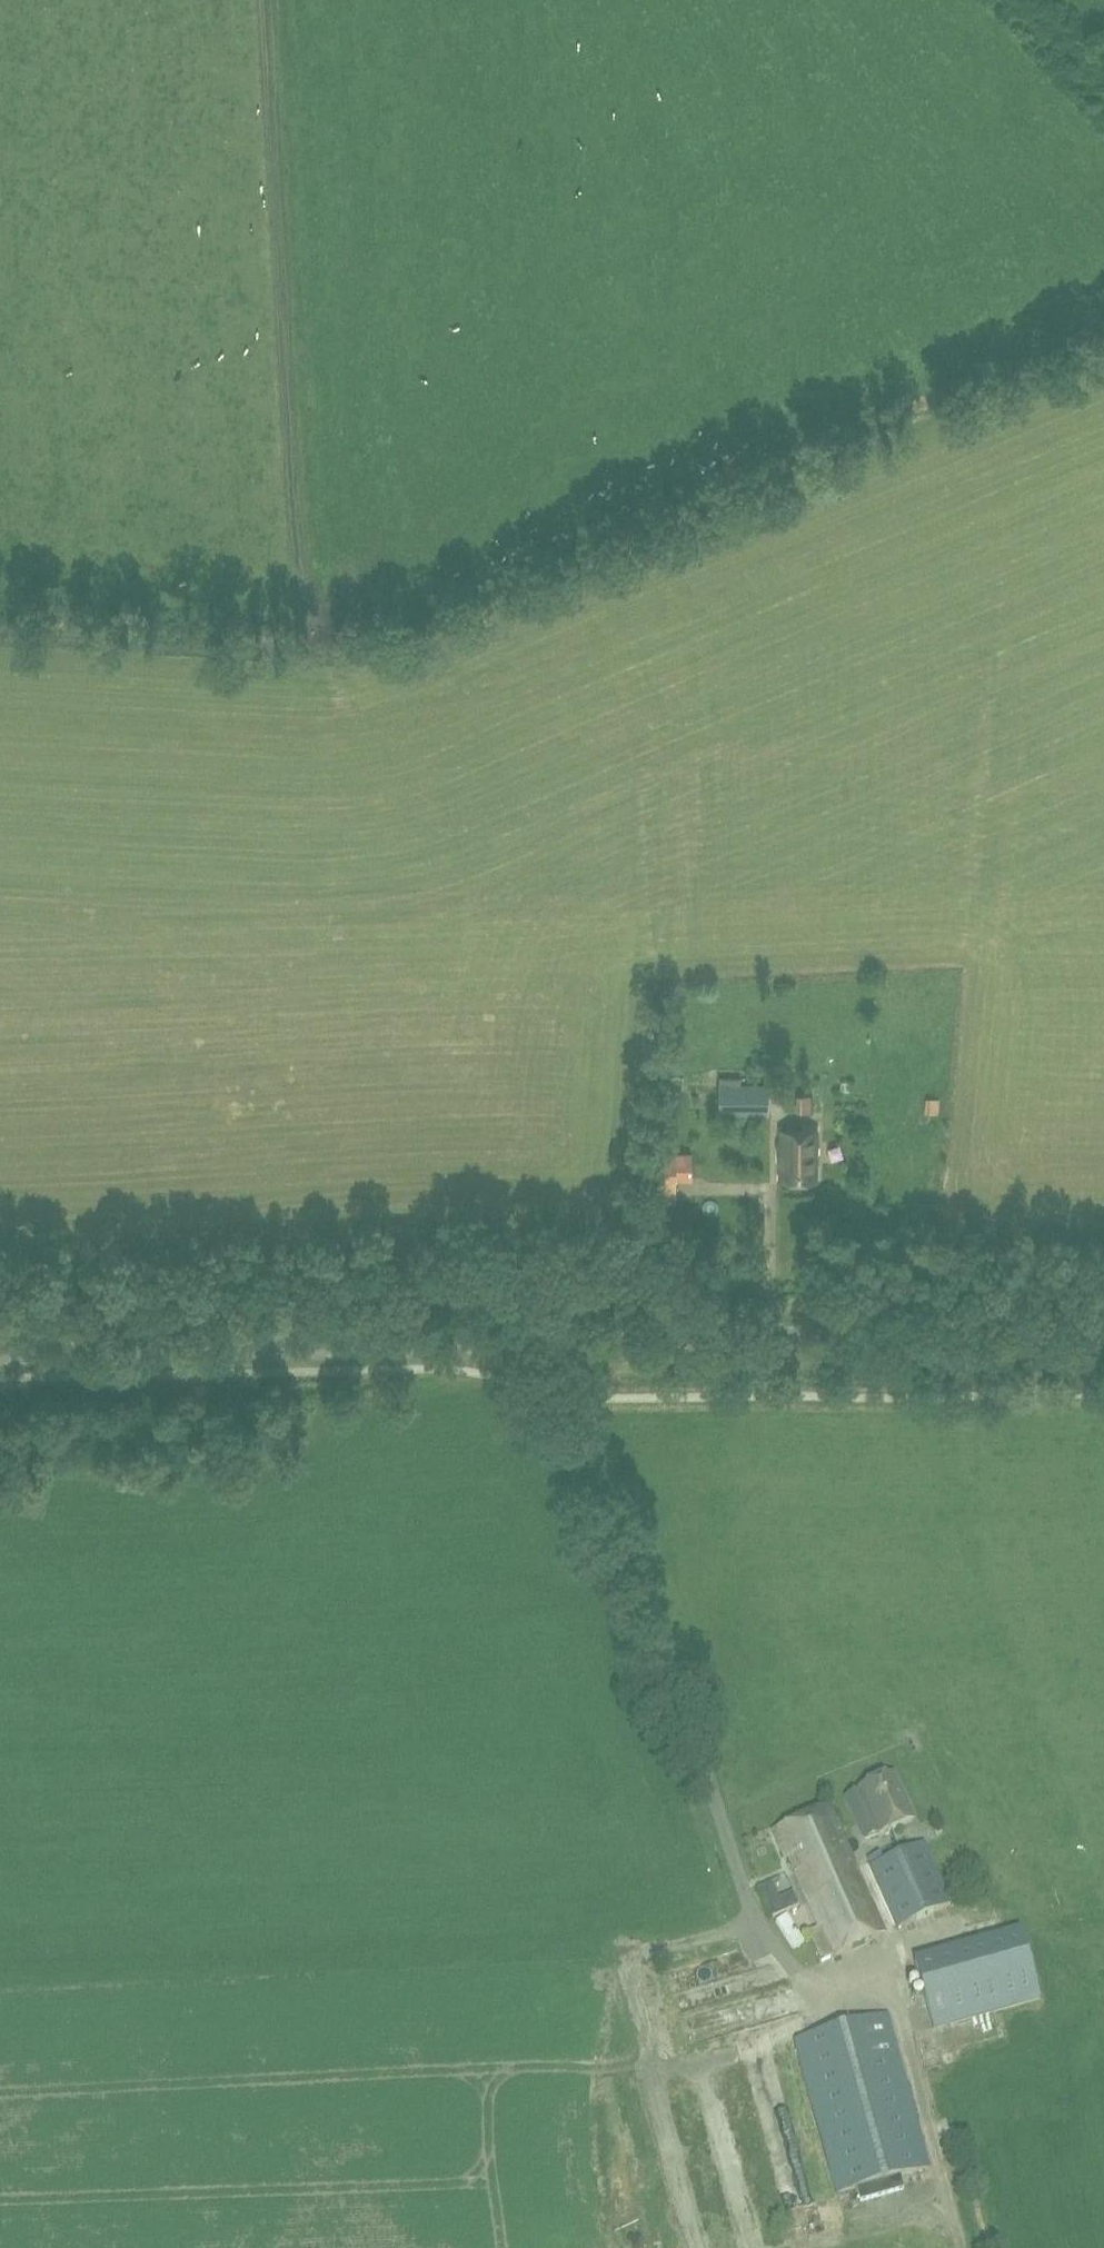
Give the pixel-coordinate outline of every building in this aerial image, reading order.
[(756,1090),(720,1090),(720,1112),(756,1112),(756,1090)] [(816,1181),(817,1131),(780,1131),(780,1181),(816,1181)] [(913,1819),(893,1773),(858,1788),(859,1791),(846,1797),(864,1839),(878,1833),(878,1834),(913,1819)] [(820,1962),(885,1933),(829,1805),(773,1830),(786,1859),(789,1858),(819,1927),(807,1932),(820,1962)] [(951,1904),(923,1843),(871,1867),(898,1928),(951,1904)] [(781,1918),(770,1925),(788,1953),(799,1946),(781,1918)] [(1022,1934),(915,1964),(932,2028),(1040,1999),(1022,1934)] [(676,2013),(681,2039),(792,2016),(786,1990),(676,2013)] [(929,2166),(888,2014),(796,2038),(837,2191),(929,2166)]
